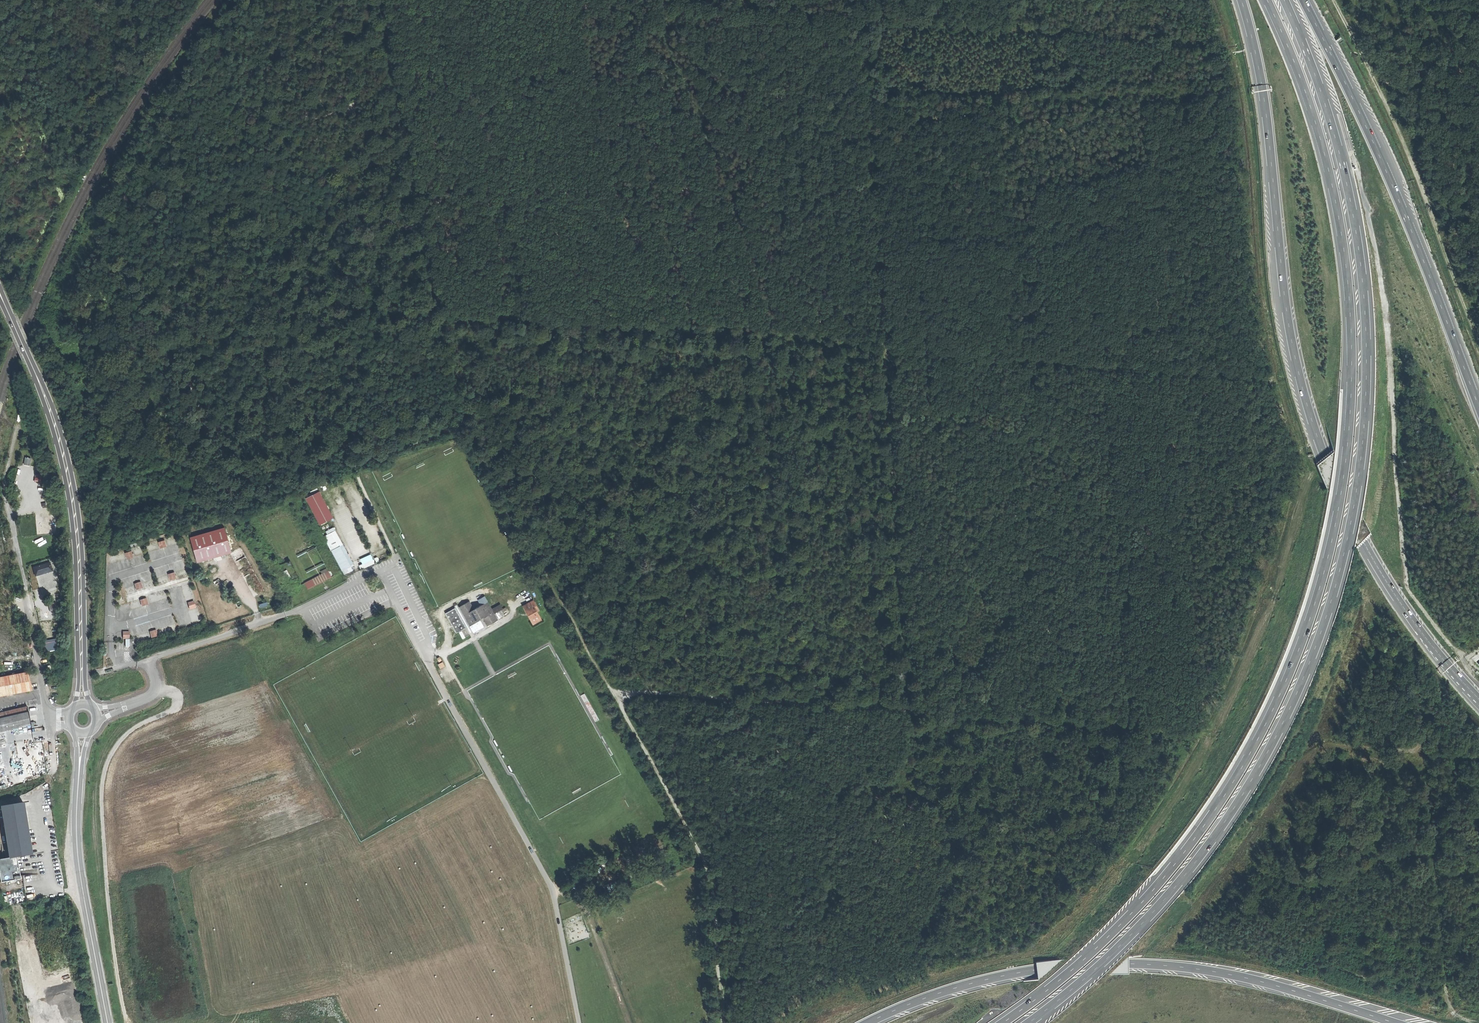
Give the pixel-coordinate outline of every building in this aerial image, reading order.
[(355,110),(353,104),(346,106),(348,112),(355,110)] [(333,517),(318,491),(305,498),(319,525),(333,517)] [(227,527),(192,535),(198,561),(234,553),(227,527)] [(335,531),(332,533),(339,547),(350,567),(354,565),(335,531)] [(324,537),(332,551),(339,547),(332,533),(324,537)] [(178,543),(171,545),(173,552),(180,550),(178,543)] [(332,551),(344,574),(352,570),(350,567),(339,547),(332,551)] [(159,550),(153,551),(154,558),(161,557),(159,550)] [(52,571),(52,569),(53,569),(51,561),(34,566),(35,568),(33,569),(35,576),(52,571)] [(175,563),(177,570),(184,568),(182,561),(175,563)] [(164,568),(156,570),(158,577),(165,575),(164,568)] [(329,572),(328,571),(312,580),(315,586),(332,577),(329,572)] [(305,583),(308,589),(315,586),(312,580),(305,583)] [(177,599),(184,598),(182,591),(175,592),(177,599)] [(536,619),(537,622),(542,620),(537,612),(535,609),(537,608),(533,600),(523,607),(532,622),(536,619)] [(471,601),(460,607),(461,608),(470,626),(484,619),(488,626),(498,621),(487,602),(474,608),(471,601)] [(155,611),(163,609),(162,602),(154,604),(155,611)] [(457,633),(467,628),(457,610),(456,608),(447,613),(457,633)] [(467,628),(470,626),(461,608),(457,610),(467,628)] [(496,612),(499,618),(504,615),(501,609),(496,612)] [(138,610),(131,611),(132,618),(139,617),(138,610)] [(186,613),(178,614),(180,622),(187,620),(186,613)] [(158,620),(161,627),(168,624),(166,617),(158,620)] [(0,677),(0,696),(31,690),(29,681),(27,671),(0,677)] [(31,725),(29,714),(27,706),(0,712),(0,732),(31,725)] [(23,802),(0,806),(0,807),(9,857),(16,856),(32,853),(23,802)] [(16,856),(9,857),(0,859),(0,878),(1,882),(20,878),(16,856)]
